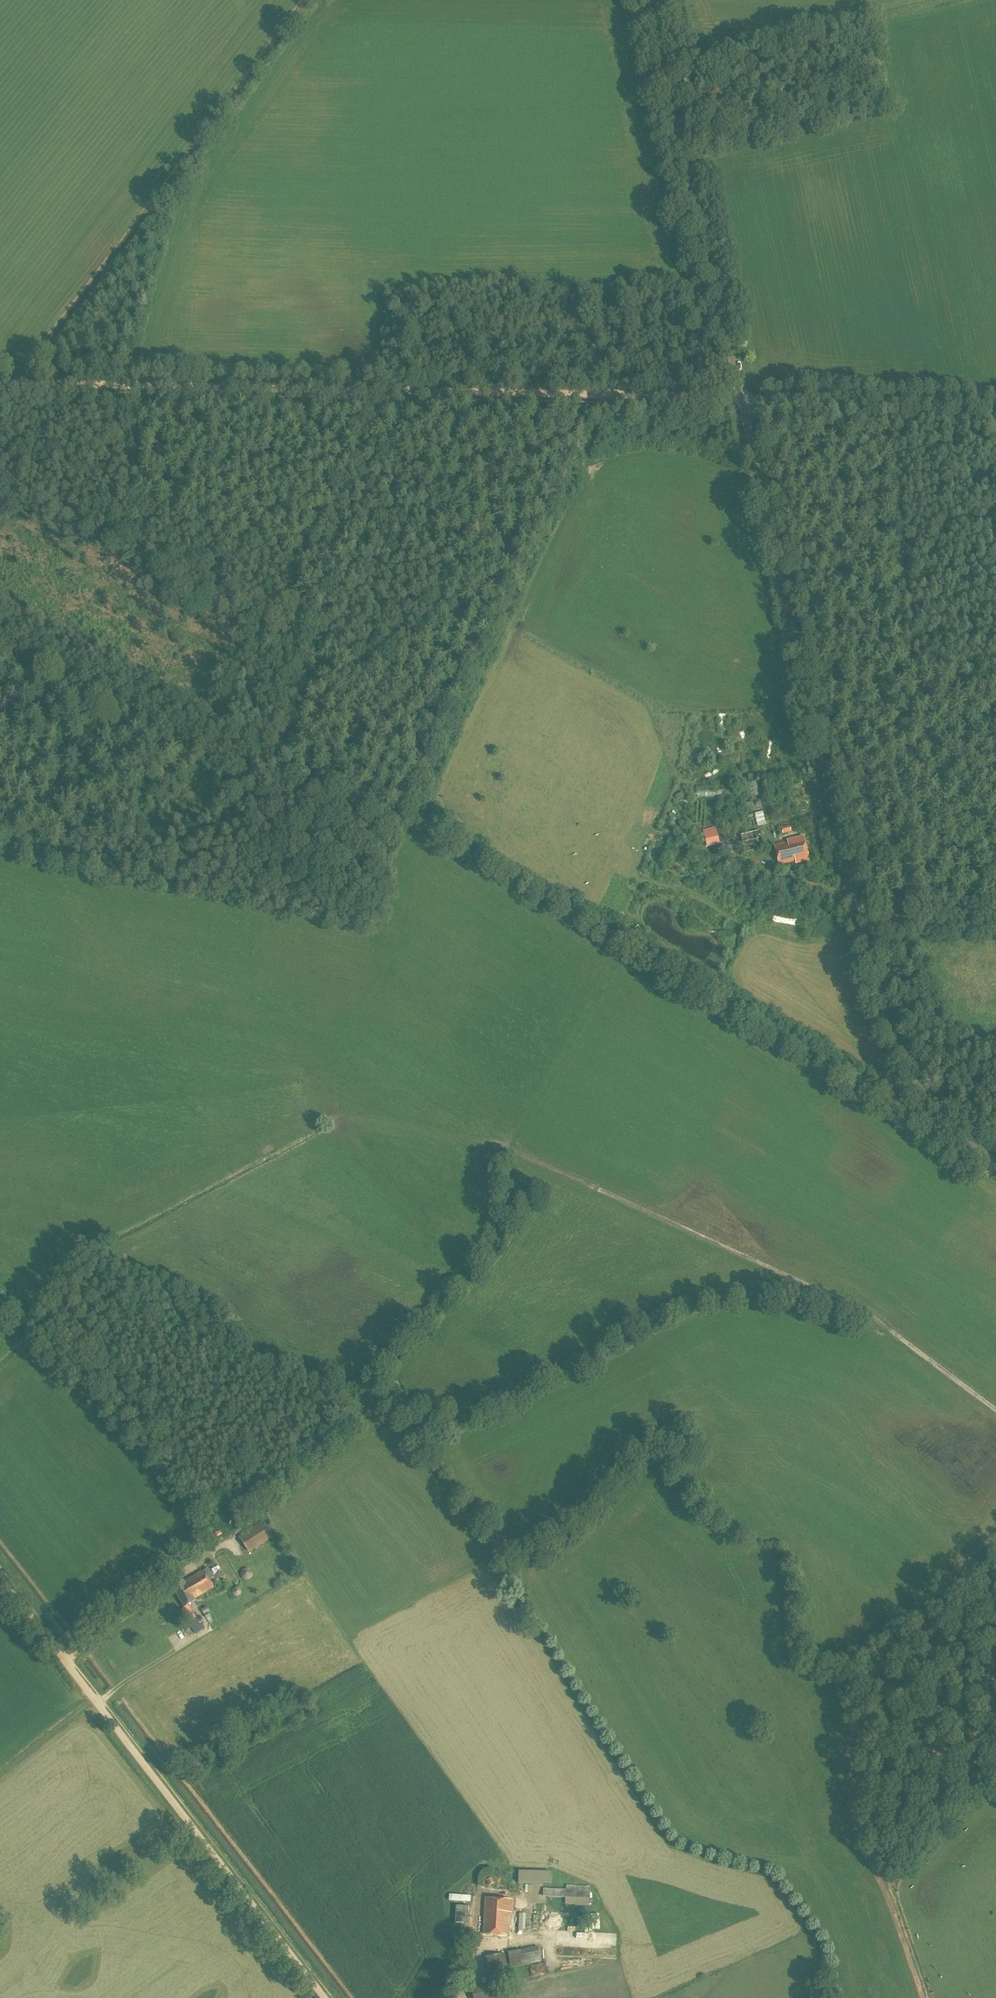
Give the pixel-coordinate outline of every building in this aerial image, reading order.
[(759,795),(756,782),(745,785),(745,784),(742,785),(745,798),(759,795)] [(726,792),(710,793),(710,800),(726,800),(726,792)] [(754,811),(757,810),(762,809),(760,802),(755,803),(756,805),(752,805),(754,811)] [(762,812),(754,813),(757,826),(765,824),(762,812)] [(783,834),(791,832),(789,825),(781,827),(783,834)] [(744,852),(764,848),(760,830),(740,835),(744,852)] [(723,854),(738,850),(734,832),(719,835),(723,854)] [(796,863),(809,860),(803,836),(787,840),(788,842),(774,845),(779,865),(795,861),(796,863)] [(249,1553),(272,1537),(263,1522),(239,1536),(249,1553)] [(194,1599),(213,1588),(209,1580),(214,1577),(208,1568),(203,1571),(203,1570),(189,1579),(192,1584),(187,1587),(194,1599)] [(196,1601),(195,1600),(194,1599),(187,1587),(192,1584),(189,1579),(184,1582),(183,1580),(172,1587),(184,1607),(196,1601)] [(198,1635),(208,1631),(210,1635),(215,1632),(208,1615),(192,1622),(198,1635)] [(174,1636),(179,1644),(186,1639),(181,1632),(174,1636)] [(550,1884),(550,1871),(518,1870),(518,1883),(550,1884)] [(492,1878),(486,1880),(489,1886),(494,1883),(492,1878)] [(511,1912),(512,1899),(485,1898),(483,1934),(507,1935),(508,1912),(511,1912)] [(534,1948),(533,1968),(554,1969),(555,1949),(534,1948)] [(508,1957),(497,1957),(496,1970),(508,1971),(508,1957)] [(474,1997),(499,1997),(495,1983),(472,1989),(474,1997)]
